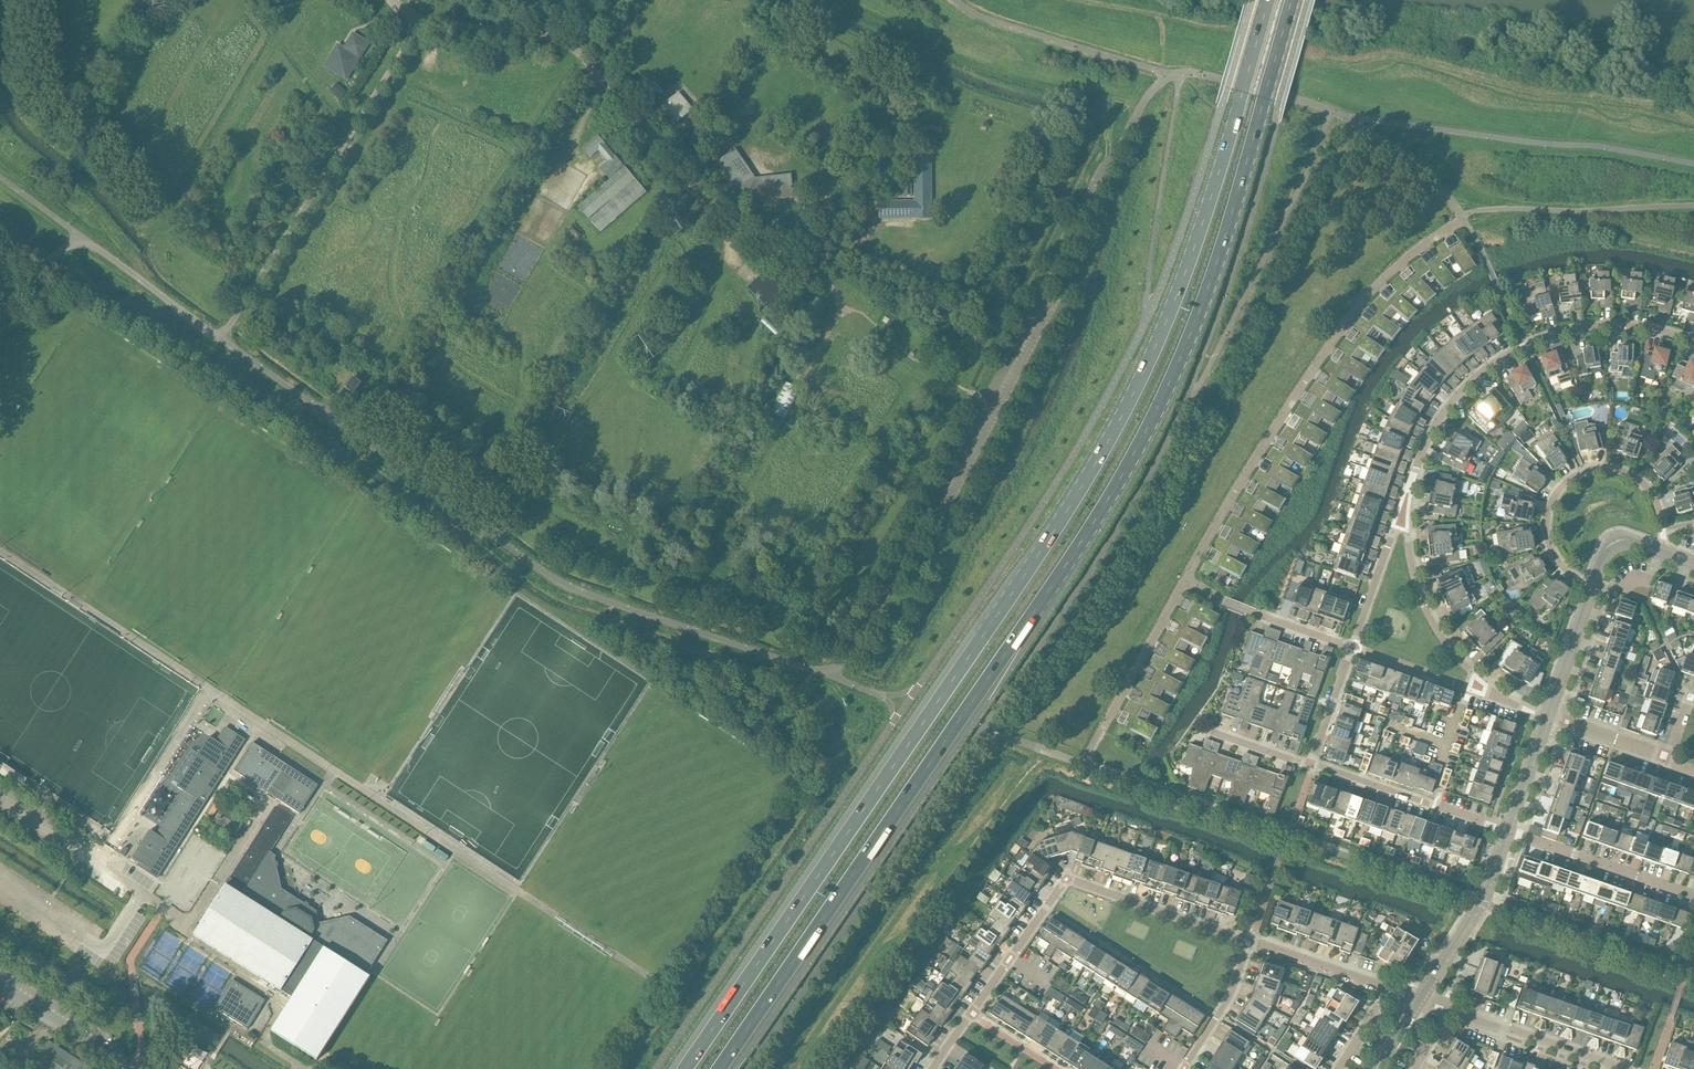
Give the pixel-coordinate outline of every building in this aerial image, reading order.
[(338,45),(325,67),(346,80),(347,80),(369,43),(353,34),(348,42),(349,42),(346,46),(348,47),(346,50),(338,46),(339,46),(338,45)] [(655,82),(651,86),(660,96),(664,93),(655,82)] [(337,84),(331,90),(341,99),(347,93),(337,84)] [(647,89),(643,93),(652,103),(656,100),(647,89)] [(673,126),(693,109),(679,93),(659,110),(673,126)] [(930,125),(929,130),(942,133),(943,128),(930,125)] [(647,192),(622,164),(598,136),(583,149),(590,157),(598,150),(608,161),(600,168),(610,180),(578,207),(600,232),(647,192)] [(727,138),(720,143),(723,147),(730,142),(727,138)] [(731,153),(717,163),(737,192),(745,195),(750,198),(758,201),(793,197),(791,180),(791,174),(780,175),(779,176),(755,178),(754,178),(751,181),(738,162),(742,159),(735,149),(731,152),(731,153)] [(879,201),(880,218),(932,218),(931,157),(914,157),(915,201),(879,201)] [(572,226),(568,230),(578,240),(582,236),(572,226)] [(1475,266),(1461,243),(1450,250),(1444,242),(1433,249),(1438,257),(1447,270),(1458,263),(1465,273),(1475,266)] [(1454,280),(1447,270),(1438,257),(1427,265),(1421,258),(1411,266),(1417,274),(1426,286),(1437,278),(1444,287),(1454,280)] [(766,306),(767,306),(779,318),(787,310),(775,298),(783,290),(765,272),(749,289),(766,306)] [(1609,289),(1609,277),(1609,273),(1597,273),(1597,279),(1589,279),(1589,287),(1591,287),(1591,300),(1601,300),(1604,300),(1604,308),(1612,308),(1612,289),(1609,289)] [(1640,290),(1641,284),(1642,274),(1631,273),(1630,279),(1622,278),(1621,286),(1623,286),(1621,299),(1628,300),(1627,308),(1641,310),(1642,291),(1642,290),(1640,290)] [(1425,303),(1435,295),(1426,286),(1417,274),(1406,283),(1400,275),(1390,285),(1397,292),(1407,303),(1417,294),(1425,303)] [(1582,299),(1580,288),(1577,289),(1576,282),(1575,275),(1564,277),(1564,283),(1556,284),(1557,292),(1559,292),(1561,305),(1571,304),(1571,303),(1574,303),(1575,311),(1582,310),(1581,300),(1582,299)] [(1671,296),(1673,290),(1675,280),(1664,277),(1663,283),(1655,281),(1653,289),(1654,289),(1651,302),(1661,305),(1661,304),(1664,305),(1662,313),(1669,315),(1674,297),(1674,296),(1671,296)] [(1555,316),(1549,294),(1547,295),(1545,289),(1543,282),(1540,283),(1540,284),(1535,285),(1532,287),(1530,289),(1531,291),(1520,294),(1523,306),(1524,306),(1527,316),(1529,315),(1529,317),(1542,313),(1542,312),(1545,311),(1547,318),(1555,316)] [(1693,292),(1685,289),(1683,298),(1684,298),(1681,310),(1691,313),(1693,314),(1691,322),(1693,322),(1693,288),(1693,292)] [(1408,320),(1416,311),(1407,303),(1397,292),(1387,302),(1380,295),(1371,305),(1378,312),(1389,322),(1390,322),(1399,312),(1408,320)] [(1399,329),(1390,322),(1389,322),(1378,312),(1370,323),(1362,317),(1353,327),(1361,333),(1374,343),(1374,342),(1382,332),(1392,339),(1399,329)] [(1475,324),(1489,343),(1491,342),(1496,338),(1497,340),(1506,334),(1497,322),(1498,321),(1495,317),(1494,318),(1490,313),(1475,324)] [(766,318),(762,322),(780,339),(783,335),(776,328),(766,318)] [(1489,343),(1475,324),(1466,330),(1464,327),(1462,329),(1484,359),(1488,356),(1483,348),(1489,343)] [(1479,362),(1482,360),(1484,359),(1462,329),(1460,330),(1462,333),(1452,340),(1467,359),(1473,354),(1479,362)] [(1359,364),(1361,360),(1367,353),(1376,360),(1384,349),(1374,342),(1374,343),(1361,333),(1354,344),(1346,338),(1338,349),(1346,355),(1359,364)] [(1439,347),(1464,375),(1468,371),(1462,364),(1467,359),(1452,340),(1443,349),(1441,346),(1439,347)] [(1601,367),(1600,360),(1601,360),(1601,352),(1599,352),(1598,345),(1586,347),(1587,351),(1583,351),(1584,359),(1577,360),(1579,376),(1592,374),(1591,369),(1601,367)] [(1632,376),(1633,361),(1635,361),(1636,353),(1633,353),(1634,346),(1622,345),(1622,349),(1618,349),(1617,357),(1611,357),(1610,372),(1623,373),(1623,367),(1624,367),(1624,376),(1632,376)] [(1437,349),(1440,352),(1431,360),(1448,377),(1453,371),(1460,379),(1464,375),(1439,347),(1437,349)] [(1654,381),(1656,373),(1665,375),(1668,361),(1667,361),(1669,353),(1655,349),(1654,352),(1647,350),(1640,378),(1654,381)] [(1572,381),(1565,360),(1563,354),(1556,356),(1555,354),(1542,358),(1544,366),(1548,380),(1557,377),(1559,385),(1572,381)] [(1369,370),(1359,364),(1346,355),(1339,365),(1331,360),(1323,371),(1331,376),(1344,385),(1352,374),(1362,381),(1369,370)] [(1686,393),(1688,394),(1690,393),(1691,392),(1693,391),(1693,388),(1693,363),(1690,361),(1689,364),(1680,359),(1672,377),(1674,378),(1670,386),(1683,392),(1686,393)] [(1423,370),(1420,367),(1418,369),(1421,372),(1439,387),(1447,394),(1450,389),(1443,383),(1448,377),(1431,360),(1423,370)] [(1524,367),(1512,374),(1513,376),(1507,380),(1521,404),(1533,397),(1528,390),(1536,385),(1529,373),(1528,374),(1524,367)] [(1408,387),(1429,403),(1430,402),(1436,395),(1434,394),(1438,389),(1439,387),(1421,372),(1418,369),(1416,371),(1419,374),(1408,387)] [(1354,392),(1344,385),(1331,376),(1324,387),(1316,381),(1308,392),(1317,398),(1329,407),(1330,406),(1337,395),(1347,402),(1354,392)] [(354,379),(347,389),(354,394),(361,384),(354,379)] [(786,382),(770,412),(785,419),(801,390),(786,382)] [(1429,403),(1408,387),(1399,403),(1395,401),(1394,403),(1418,417),(1419,415),(1422,410),(1424,411),(1429,403)] [(1488,393),(1479,401),(1495,417),(1502,424),(1505,422),(1507,419),(1509,416),(1510,415),(1510,414),(1511,413),(1511,412),(1512,411),(1511,411),(1511,410),(1512,409),(1504,401),(1505,400),(1494,389),(1489,394),(1488,393)] [(1340,413),(1330,406),(1329,407),(1317,398),(1310,408),(1301,403),(1294,414),(1302,420),(1315,428),(1323,417),(1333,423),(1340,413)] [(1502,424),(1495,417),(1479,401),(1471,410),(1472,411),(1467,416),(1478,427),(1479,426),(1487,434),(1488,433),(1489,433),(1490,433),(1491,433),(1493,432),(1495,430),(1497,428),(1500,426),(1502,424)] [(1390,418),(1411,429),(1415,422),(1424,427),(1427,422),(1418,417),(1394,403),(1393,405),(1396,407),(1390,418)] [(1672,413),(1668,421),(1676,426),(1681,419),(1672,413)] [(1415,445),(1417,440),(1408,436),(1411,429),(1390,418),(1385,429),(1382,428),(1381,430),(1415,445)] [(1326,434),(1315,428),(1302,420),(1295,430),(1287,425),(1280,436),(1288,441),(1301,450),(1309,438),(1319,445),(1326,434)] [(1589,430),(1587,421),(1574,424),(1577,438),(1576,438),(1580,452),(1587,450),(1588,453),(1592,452),(1603,449),(1599,435),(1597,436),(1595,428),(1589,430)] [(1622,455),(1626,456),(1637,459),(1642,446),(1640,445),(1642,438),(1636,436),(1639,427),(1626,423),(1622,437),(1621,436),(1616,450),(1623,452),(1622,455)] [(1448,444),(1468,454),(1471,448),(1477,451),(1482,441),(1472,436),(1472,435),(1459,428),(1455,434),(1454,433),(1448,444)] [(1415,445),(1381,430),(1380,432),(1383,434),(1378,445),(1401,453),(1404,446),(1413,450),(1415,445)] [(1561,445),(1553,434),(1542,441),(1547,449),(1542,452),(1547,459),(1545,460),(1553,472),(1562,465),(1562,466),(1566,463),(1564,461),(1570,456),(1562,445),(1561,445)] [(1312,456),(1301,450),(1288,441),(1281,452),(1273,447),(1266,458),(1274,464),(1287,472),(1287,471),(1295,460),(1305,467),(1312,456)] [(1468,454),(1448,444),(1443,454),(1444,455),(1441,461),(1455,469),(1455,468),(1465,473),(1470,463),(1465,460),(1468,454)] [(1504,444),(1500,449),(1505,452),(1509,447),(1504,444)] [(1401,453),(1378,445),(1375,455),(1371,454),(1370,456),(1406,469),(1408,464),(1398,460),(1401,453)] [(1681,454),(1671,445),(1661,455),(1660,454),(1650,464),(1655,469),(1653,471),(1656,474),(1664,482),(1674,472),(1673,471),(1679,465),(1674,461),(1681,454)] [(1406,469),(1370,456),(1369,458),(1373,460),(1370,470),(1392,478),(1394,471),(1404,474),(1406,469)] [(1495,457),(1489,465),(1494,468),(1499,460),(1495,457)] [(1535,467),(1523,459),(1515,470),(1523,475),(1519,480),(1526,485),(1525,486),(1537,494),(1543,485),(1546,482),(1543,480),(1547,474),(1535,466),(1535,467)] [(1291,489),(1298,478),(1287,471),(1287,472),(1274,464),(1268,474),(1259,469),(1252,480),(1261,486),(1274,494),(1274,493),(1281,482),(1291,489)] [(1361,481),(1397,494),(1399,488),(1389,485),(1391,480),(1392,478),(1370,470),(1366,480),(1362,479),(1361,481)] [(1431,494),(1453,498),(1454,491),(1460,492),(1462,481),(1451,479),(1452,476),(1437,474),(1435,483),(1433,482),(1431,494)] [(1397,494),(1361,481),(1360,483),(1364,485),(1361,495),(1383,503),(1384,500),(1384,501),(1386,496),(1395,499),(1397,494)] [(1284,500),(1274,493),(1274,494),(1261,486),(1254,496),(1246,491),(1239,503),(1247,508),(1260,516),(1261,516),(1267,504),(1278,511),(1284,500)] [(1674,504),(1678,515),(1691,511),(1691,509),(1693,508),(1693,487),(1687,489),(1687,488),(1674,492),(1676,499),(1673,500),(1674,504)] [(1509,514),(1516,516),(1516,518),(1530,521),(1532,510),(1533,510),(1533,506),(1530,505),(1532,498),(1518,495),(1518,496),(1504,493),(1501,506),(1510,509),(1509,514)] [(1453,498),(1431,494),(1429,505),(1431,506),(1429,513),(1444,515),(1456,517),(1458,506),(1451,505),(1453,498)] [(1383,503),(1361,495),(1357,505),(1353,504),(1352,506),(1388,519),(1390,513),(1380,510),(1383,503)] [(1388,519),(1352,506),(1352,508),(1355,509),(1352,520),(1374,528),(1376,521),(1386,524),(1388,519)] [(1271,522),(1261,516),(1260,516),(1247,508),(1241,519),(1232,514),(1225,525),(1234,530),(1247,538),(1248,538),(1254,526),(1265,533),(1271,522)] [(1374,528),(1352,520),(1348,530),(1344,529),(1343,531),(1379,544),(1381,538),(1371,535),(1374,528)] [(1429,547),(1451,544),(1463,543),(1462,535),(1457,536),(1455,525),(1444,527),(1444,526),(1429,528),(1430,535),(1428,535),(1429,547)] [(1527,526),(1513,529),(1513,530),(1496,533),(1498,546),(1510,544),(1511,550),(1519,549),(1519,551),(1533,549),(1531,537),(1532,537),(1531,533),(1528,534),(1527,526)] [(1258,544),(1248,538),(1247,538),(1234,530),(1228,541),(1219,536),(1212,548),(1221,553),(1234,561),(1235,560),(1241,549),(1252,555),(1258,544)] [(1379,544),(1343,531),(1342,533),(1346,535),(1343,545),(1365,553),(1367,546),(1377,549),(1379,544)] [(1451,544),(1429,547),(1430,558),(1432,558),(1433,565),(1448,563),(1448,562),(1460,561),(1458,550),(1452,551),(1451,544)] [(1365,553),(1343,545),(1339,555),(1335,554),(1334,556),(1370,569),(1372,563),(1362,560),(1364,555),(1365,553)] [(1221,553),(1215,564),(1206,559),(1199,571),(1222,584),(1228,571),(1239,577),(1245,566),(1235,560),(1234,561),(1221,553)] [(1536,561),(1532,555),(1520,562),(1521,563),(1508,570),(1515,582),(1523,577),(1526,582),(1533,578),(1534,580),(1546,573),(1541,563),(1539,559),(1536,561)] [(1370,569),(1334,556),(1334,558),(1337,560),(1333,570),(1356,578),(1358,571),(1368,574),(1370,569)] [(1451,573),(1437,579),(1440,586),(1438,587),(1443,597),(1469,586),(1475,583),(1472,576),(1468,567),(1451,574),(1451,573)] [(1554,583),(1548,579),(1539,589),(1527,603),(1540,613),(1547,603),(1552,607),(1557,601),(1559,602),(1568,591),(1559,584),(1555,581),(1554,583)] [(1672,607),(1677,592),(1671,590),(1672,587),(1656,582),(1650,598),(1665,604),(1665,605),(1672,607)] [(1302,620),(1314,584),(1312,583),(1310,587),(1300,584),(1296,594),(1295,594),(1293,599),(1294,600),(1292,606),(1300,609),(1296,618),(1302,620)] [(1314,584),(1302,620),(1307,622),(1310,612),(1317,615),(1325,592),(1315,589),(1316,585),(1314,584)] [(1469,586),(1443,597),(1448,608),(1450,607),(1452,614),(1466,608),(1466,607),(1477,602),(1469,586)] [(1327,629),(1339,593),(1337,592),(1335,596),(1325,592),(1317,615),(1318,615),(1320,616),(1325,618),(1321,627),(1327,629)] [(1672,607),(1687,613),(1693,597),(1677,592),(1672,607)] [(1339,593),(1327,629),(1332,630),(1335,621),(1340,623),(1342,623),(1343,624),(1345,617),(1346,618),(1348,613),(1347,612),(1351,601),(1340,598),(1341,594),(1339,593)] [(1620,599),(1615,615),(1618,616),(1616,622),(1631,627),(1633,620),(1632,620),(1634,613),(1639,615),(1642,606),(1637,605),(1620,599)] [(1219,615),(1218,615),(1194,602),(1188,613),(1179,608),(1173,620),(1182,625),(1195,632),(1202,620),(1212,626),(1219,615)] [(1471,642),(1488,627),(1484,622),(1488,618),(1481,609),(1472,617),(1472,616),(1460,626),(1465,632),(1464,633),(1471,642)] [(1631,627),(1616,622),(1615,622),(1610,637),(1625,643),(1631,627)] [(1200,649),(1206,638),(1195,632),(1182,625),(1176,636),(1167,631),(1161,643),(1169,648),(1183,655),(1189,643),(1200,649)] [(1488,627),(1471,642),(1479,651),(1481,649),(1485,655),(1497,645),(1496,644),(1505,637),(1497,628),(1493,632),(1488,627)] [(1257,677),(1270,640),(1263,637),(1264,636),(1251,632),(1243,653),(1253,656),(1253,663),(1249,674),(1257,677)] [(1666,636),(1668,641),(1675,638),(1673,633),(1666,636)] [(1555,639),(1551,637),(1548,637),(1546,643),(1549,644),(1547,648),(1551,650),(1555,639)] [(1620,658),(1625,643),(1610,637),(1604,652),(1620,658)] [(1512,676),(1529,648),(1514,638),(1505,652),(1505,651),(1497,664),(1503,668),(1502,670),(1512,676)] [(1270,640),(1257,677),(1266,680),(1270,669),(1273,663),(1283,666),(1290,645),(1278,641),(1277,642),(1270,640)] [(1659,646),(1657,641),(1650,644),(1653,649),(1659,646)] [(1670,645),(1672,649),(1672,650),(1679,646),(1677,641),(1670,645)] [(1290,645),(1283,666),(1292,670),(1291,676),(1287,688),(1296,691),(1303,673),(1302,673),(1309,652),(1309,653),(1302,651),(1302,650),(1290,645)] [(1188,672),(1194,661),(1183,655),(1169,648),(1163,658),(1155,654),(1148,665),(1157,670),(1170,678),(1171,677),(1177,666),(1188,672)] [(1538,688),(1543,675),(1538,672),(1541,668),(1539,667),(1543,661),(1542,661),(1544,657),(1529,648),(1512,676),(1522,682),(1523,680),(1529,684),(1529,685),(1538,688)] [(1663,654),(1661,649),(1654,652),(1653,653),(1658,662),(1666,658),(1663,654)] [(1316,698),(1316,696),(1329,659),(1321,656),(1309,652),(1302,673),(1303,673),(1311,676),(1311,683),(1307,695),(1316,698)] [(1615,673),(1620,658),(1604,652),(1599,667),(1615,673)] [(1680,670),(1681,670),(1681,672),(1693,676),(1693,659),(1686,656),(1686,657),(1684,657),(1675,661),(1680,670)] [(1364,685),(1371,664),(1370,665),(1367,664),(1368,663),(1366,662),(1360,661),(1360,660),(1358,660),(1356,665),(1357,665),(1355,669),(1351,681),(1353,681),(1359,683),(1358,683),(1360,684),(1360,683),(1364,685)] [(1377,690),(1384,669),(1383,670),(1380,668),(1380,667),(1378,667),(1373,665),(1371,664),(1364,685),(1365,686),(1366,685),(1371,687),(1371,688),(1373,688),(1377,689),(1376,690),(1377,690)] [(1675,672),(1671,664),(1662,668),(1661,669),(1660,669),(1654,684),(1670,690),(1676,674),(1674,674),(1675,672)] [(1610,688),(1615,673),(1599,667),(1594,682),(1610,688)] [(1389,694),(1397,673),(1396,673),(1396,674),(1393,673),(1393,672),(1391,671),(1386,669),(1384,669),(1377,690),(1378,690),(1384,692),(1386,693),(1386,692),(1389,693),(1389,694)] [(1175,694),(1181,683),(1171,677),(1170,678),(1157,670),(1151,681),(1142,676),(1136,688),(1144,693),(1158,700),(1164,688),(1175,694)] [(1402,699),(1410,678),(1409,677),(1409,678),(1406,677),(1406,676),(1404,676),(1398,674),(1397,673),(1389,694),(1391,695),(1391,694),(1397,696),(1397,697),(1398,697),(1399,697),(1402,698),(1402,699)] [(1272,675),(1270,682),(1277,684),(1278,680),(1279,677),(1272,675)] [(1242,720),(1256,680),(1248,677),(1243,691),(1239,697),(1229,693),(1222,714),(1235,719),(1235,717),(1242,720)] [(1410,678),(1402,699),(1404,699),(1409,700),(1409,701),(1411,702),(1411,701),(1415,702),(1415,703),(1422,682),(1421,683),(1418,682),(1419,681),(1417,680),(1411,678),(1410,678)] [(1256,680),(1242,720),(1249,722),(1249,724),(1261,728),(1268,707),(1259,704),(1260,697),(1265,683),(1256,680)] [(1422,682),(1415,703),(1416,704),(1417,703),(1422,705),(1422,706),(1424,706),(1428,707),(1430,702),(1435,686),(1434,687),(1431,686),(1431,685),(1429,684),(1429,685),(1424,683),(1422,682)] [(1587,704),(1592,706),(1602,710),(1604,703),(1604,704),(1610,688),(1594,682),(1588,698),(1589,698),(1587,704)] [(1665,704),(1670,690),(1654,684),(1649,683),(1644,698),(1649,699),(1649,700),(1651,701),(1651,700),(1665,705),(1665,704)] [(1444,690),(1435,686),(1430,702),(1432,702),(1438,704),(1439,705),(1440,704),(1450,708),(1451,706),(1453,700),(1453,698),(1452,698),(1454,694),(1448,692),(1444,691),(1444,690)] [(1268,707),(1261,728),(1274,732),(1274,731),(1281,733),(1280,735),(1281,735),(1288,714),(1295,694),(1286,691),(1281,705),(1278,710),(1268,707)] [(1163,717),(1169,706),(1158,700),(1144,693),(1138,704),(1130,699),(1123,711),(1132,716),(1145,723),(1146,723),(1152,711),(1163,717)] [(1622,693),(1619,703),(1626,705),(1629,696),(1622,693)] [(1357,705),(1359,699),(1346,694),(1344,701),(1357,705)] [(1300,742),(1315,701),(1306,697),(1301,711),(1297,717),(1288,714),(1281,735),(1292,739),(1300,742)] [(1651,700),(1651,701),(1646,715),(1662,721),(1667,705),(1665,704),(1665,705),(1651,700)] [(1339,715),(1358,721),(1364,723),(1367,713),(1343,704),(1342,705),(1343,706),(1341,709),(1341,711),(1339,715)] [(1461,722),(1468,724),(1473,711),(1466,709),(1461,722)] [(1335,725),(1335,726),(1354,732),(1355,728),(1356,728),(1356,726),(1357,723),(1358,721),(1339,715),(1339,716),(1338,720),(1337,720),(1337,721),(1336,725),(1335,725)] [(1662,721),(1646,715),(1641,731),(1656,736),(1662,721)] [(1150,740),(1156,729),(1146,723),(1145,723),(1132,716),(1126,726),(1117,722),(1111,734),(1133,746),(1140,734),(1150,740)] [(1490,732),(1512,740),(1512,738),(1514,732),(1515,730),(1514,730),(1515,726),(1511,724),(1511,725),(1508,723),(1504,722),(1496,719),(1494,723),(1493,725),(1494,725),(1492,731),(1491,731),(1490,732)] [(1332,736),(1350,743),(1356,745),(1359,734),(1354,732),(1335,726),(1335,727),(1334,731),(1334,730),(1333,732),(1332,736)] [(157,878),(229,766),(245,740),(225,727),(217,741),(210,736),(177,787),(184,792),(165,822),(157,835),(150,830),(133,857),(131,860),(138,865),(137,865),(157,878)] [(1512,740),(1490,732),(1491,733),(1490,736),(1489,736),(1488,738),(1489,738),(1487,744),(1487,743),(1486,745),(1507,752),(1508,751),(1510,745),(1510,743),(1509,743),(1510,740),(1512,740)] [(1328,747),(1347,753),(1348,749),(1349,748),(1348,748),(1350,744),(1350,743),(1332,736),(1331,737),(1330,741),(1329,742),(1330,743),(1328,747)] [(264,793),(279,803),(280,801),(299,814),(318,785),(253,742),(234,771),(251,782),(250,784),(259,790),(260,788),(265,791),(264,793)] [(1417,742),(1413,753),(1424,757),(1424,756),(1425,756),(1426,752),(1428,746),(1417,742)] [(1188,786),(1196,789),(1209,752),(1202,750),(1203,748),(1190,744),(1182,765),(1192,768),(1192,775),(1188,786)] [(1482,758),(1503,765),(1503,763),(1505,758),(1506,756),(1505,755),(1506,752),(1507,753),(1507,752),(1486,745),(1487,745),(1485,749),(1484,750),(1485,751),(1483,756),(1482,756),(1482,758)] [(1347,753),(1328,747),(1327,748),(1328,748),(1326,752),(1326,753),(1324,758),(1343,765),(1344,760),(1345,758),(1346,755),(1347,753)] [(1587,753),(1572,748),(1570,754),(1569,754),(1564,769),(1580,775),(1585,777),(1590,762),(1585,760),(1585,759),(1587,753)] [(1209,752),(1196,789),(1205,792),(1209,781),(1213,775),(1222,778),(1229,758),(1217,753),(1216,755),(1209,752)] [(1380,777),(1387,759),(1387,758),(1386,759),(1382,757),(1381,757),(1377,755),(1376,755),(1369,774),(1371,774),(1375,775),(1374,775),(1376,776),(1380,777)] [(1371,760),(1364,757),(1359,770),(1366,773),(1371,760)] [(1235,803),(1248,766),(1241,763),(1241,762),(1229,758),(1222,778),(1231,782),(1230,789),(1226,800),(1235,803)] [(1477,770),(1498,778),(1499,776),(1501,770),(1501,771),(1502,769),(1501,768),(1502,765),(1503,765),(1482,758),(1481,762),(1480,761),(1480,763),(1478,769),(1477,770)] [(1387,759),(1380,777),(1381,778),(1385,779),(1386,780),(1387,779),(1391,781),(1398,762),(1397,762),(1393,761),(1392,760),(1388,759),(1387,759)] [(26,778),(0,761),(0,775),(20,788),(26,778)] [(1402,785),(1408,766),(1404,765),(1404,764),(1402,764),(1399,763),(1398,762),(1391,781),(1392,781),(1396,783),(1397,783),(1401,785),(1402,785)] [(1617,789),(1619,783),(1624,767),(1609,762),(1601,783),(1617,789)] [(1248,766),(1235,803),(1244,806),(1248,795),(1251,789),(1261,792),(1268,771),(1255,767),(1255,768),(1248,766)] [(1408,766),(1402,785),(1403,785),(1407,786),(1406,787),(1408,787),(1413,788),(1413,787),(1417,775),(1419,770),(1414,768),(1413,768),(1409,767),(1409,766),(1408,766)] [(1634,789),(1639,773),(1624,767),(1619,783),(1634,789)] [(1574,790),(1580,775),(1564,769),(1558,784),(1574,790)] [(1473,783),(1494,790),(1495,789),(1494,789),(1496,783),(1497,783),(1497,781),(1496,781),(1497,778),(1498,778),(1477,770),(1477,771),(1478,771),(1477,774),(1476,774),(1475,776),(1476,776),(1474,782),(1473,782),(1473,783)] [(1265,814),(1274,817),(1288,778),(1279,775),(1268,771),(1261,792),(1270,795),(1269,802),(1265,814)] [(1450,775),(1444,773),(1439,786),(1446,788),(1450,775)] [(1654,778),(1639,773),(1634,789),(1649,794),(1654,778)] [(1413,787),(1415,788),(1415,787),(1418,788),(1418,789),(1420,789),(1424,791),(1431,793),(1435,782),(1424,778),(1424,777),(1422,777),(1419,776),(1417,775),(1413,787)] [(1670,783),(1654,778),(1649,794),(1664,799),(1670,783)] [(1494,790),(1473,783),(1473,784),(1472,787),(1471,787),(1471,789),(1472,789),(1470,795),(1469,794),(1468,796),(1480,800),(1484,802),(1489,804),(1490,802),(1492,796),(1493,794),(1492,794),(1493,790),(1494,791),(1494,790)] [(1664,799),(1662,805),(1677,810),(1679,804),(1685,789),(1670,783),(1664,799)] [(1319,809),(1327,787),(1325,787),(1320,785),(1318,784),(1317,785),(1313,784),(1309,795),(1307,803),(1311,805),(1311,806),(1312,806),(1313,805),(1318,807),(1318,808),(1319,809)] [(1569,805),(1574,790),(1558,784),(1553,799),(1569,805)] [(1327,787),(1319,809),(1320,809),(1320,808),(1324,809),(1323,810),(1325,811),(1325,810),(1331,812),(1332,813),(1339,792),(1338,791),(1338,792),(1332,790),(1332,789),(1330,789),(1330,790),(1327,789),(1327,788),(1327,787)] [(228,788),(226,793),(225,793),(237,800),(240,796),(228,788)] [(1685,789),(1679,804),(1693,810),(1693,792),(1685,789)] [(1339,792),(1332,813),(1333,812),(1336,814),(1338,815),(1338,814),(1344,816),(1343,817),(1345,817),(1352,796),(1351,796),(1345,794),(1343,793),(1343,794),(1340,793),(1340,792),(1339,792)] [(1358,822),(1365,801),(1363,800),(1358,798),(1356,798),(1355,799),(1352,798),(1353,796),(1352,796),(1345,817),(1345,818),(1345,817),(1349,818),(1349,819),(1351,819),(1356,821),(1358,822)] [(1564,820),(1569,805),(1553,799),(1548,814),(1564,820)] [(1358,822),(1358,821),(1362,823),(1361,823),(1363,824),(1363,823),(1369,825),(1369,826),(1370,826),(1378,805),(1376,805),(1371,803),(1369,802),(1368,803),(1365,802),(1365,801),(1358,822)] [(1378,805),(1370,826),(1371,826),(1374,827),(1374,828),(1376,828),(1382,830),(1383,831),(1390,810),(1389,809),(1383,807),(1381,806),(1381,807),(1378,806),(1378,805)] [(246,821),(223,806),(214,821),(236,836),(246,821)] [(1390,810),(1383,831),(1384,830),(1387,831),(1387,832),(1389,833),(1389,832),(1395,834),(1394,835),(1396,835),(1403,814),(1402,814),(1396,812),(1394,811),(1394,812),(1391,811),(1391,810),(1390,810)] [(1409,840),(1416,818),(1414,818),(1409,816),(1407,815),(1406,816),(1403,815),(1404,814),(1403,814),(1396,835),(1400,836),(1400,837),(1401,837),(1402,836),(1407,838),(1407,839),(1409,840)] [(1541,836),(1556,841),(1558,835),(1564,820),(1548,814),(1542,830),(1543,830),(1541,836)] [(1416,818),(1409,840),(1409,839),(1413,840),(1412,841),(1414,842),(1414,841),(1420,843),(1420,844),(1421,844),(1429,823),(1427,822),(1427,823),(1422,821),(1422,820),(1420,820),(1419,821),(1416,820),(1416,819),(1416,818)] [(1598,843),(1603,827),(1588,822),(1582,838),(1598,843)] [(1434,849),(1441,827),(1440,827),(1434,825),(1432,824),(1432,825),(1429,824),(1429,823),(1421,844),(1422,844),(1422,843),(1425,845),(1427,846),(1427,845),(1433,847),(1433,848),(1434,849)] [(1055,837),(1061,855),(1072,851),(1078,854),(1079,854),(1085,837),(1072,832),(1070,824),(1055,828),(1058,837),(1055,837)] [(1441,827),(1434,849),(1435,848),(1438,849),(1438,850),(1440,850),(1446,852),(1445,852),(1447,853),(1454,832),(1453,831),(1453,832),(1447,830),(1447,829),(1445,829),(1445,830),(1442,829),(1442,828),(1441,827)] [(1618,833),(1603,827),(1598,843),(1613,848),(1618,833)] [(1460,857),(1467,836),(1465,836),(1460,834),(1458,833),(1457,834),(1454,833),(1455,832),(1454,832),(1447,853),(1447,852),(1451,854),(1452,855),(1453,854),(1458,856),(1458,857),(1460,857)] [(1091,868),(1100,843),(1087,839),(1088,834),(1086,833),(1085,837),(1079,854),(1078,854),(1076,860),(1083,863),(1082,865),(1091,868)] [(1613,848),(1628,854),(1633,838),(1618,833),(1613,848)] [(1558,835),(1556,841),(1565,845),(1567,838),(1558,835)] [(1467,836),(1460,857),(1464,858),(1463,859),(1465,859),(1471,861),(1473,862),(1477,850),(1478,846),(1480,841),(1478,840),(1472,838),(1473,838),(1471,837),(1470,839),(1467,837),(1467,836)] [(1061,855),(1055,837),(1039,842),(1031,854),(1045,865),(1045,864),(1049,858),(1061,855)] [(1649,843),(1633,838),(1628,854),(1643,859),(1649,843)] [(1108,871),(1117,845),(1115,844),(1113,848),(1100,843),(1091,868),(1101,872),(1102,869),(1108,871)] [(1649,843),(1643,859),(1658,864),(1664,848),(1649,843)] [(289,870),(286,866),(251,844),(230,878),(194,935),(293,997),(272,1031),(317,1060),(370,977),(366,974),(388,941),(350,916),(319,923),(317,911),(294,897),(284,890),(291,877),(291,875),(291,871),(289,870)] [(1123,879),(1131,854),(1118,850),(1119,846),(1117,845),(1108,871),(1114,874),(1113,876),(1123,879)] [(125,846),(120,854),(124,856),(129,849),(125,846)] [(1664,848),(1658,864),(1673,869),(1679,854),(1664,848)] [(1022,868),(1043,883),(1049,875),(1047,874),(1051,868),(1045,864),(1045,865),(1031,854),(1027,852),(1026,854),(1030,856),(1022,868)] [(1139,882),(1148,856),(1146,855),(1145,859),(1131,854),(1123,879),(1132,883),(1133,880),(1139,882)] [(1693,859),(1679,854),(1673,869),(1688,875),(1693,859)] [(1154,890),(1163,865),(1149,861),(1151,857),(1148,856),(1139,882),(1145,885),(1144,887),(1154,890)] [(1519,861),(1513,878),(1519,880),(1519,878),(1533,883),(1541,862),(1525,856),(1523,862),(1519,861)] [(1541,862),(1533,883),(1546,888),(1546,885),(1549,886),(1550,883),(1556,867),(1541,862)] [(1163,865),(1154,890),(1164,894),(1165,891),(1171,893),(1180,867),(1178,866),(1176,870),(1163,865)] [(1185,901),(1194,876),(1181,872),(1182,868),(1180,867),(1171,893),(1177,896),(1176,898),(1185,901)] [(1550,883),(1565,888),(1571,872),(1556,867),(1550,883)] [(1010,878),(1009,879),(1032,895),(1035,890),(1037,892),(1043,883),(1022,868),(1017,874),(1015,873),(1014,873),(1010,878)] [(1586,877),(1571,872),(1565,888),(1580,893),(1586,877)] [(1202,904),(1211,878),(1209,877),(1208,881),(1194,876),(1185,901),(1195,905),(1196,902),(1202,904)] [(1580,893),(1595,899),(1601,883),(1586,877),(1580,893)] [(1211,878),(1202,904),(1208,907),(1207,909),(1217,912),(1225,887),(1219,885),(1220,883),(1219,881),(1213,879),(1211,878)] [(1032,895),(1009,879),(1008,881),(1011,883),(1002,895),(1024,911),(1030,902),(1028,901),(1032,895)] [(1245,880),(1242,887),(1249,889),(1252,883),(1245,880)] [(1595,899),(1611,904),(1616,888),(1601,883),(1595,899)] [(1225,887),(1217,912),(1226,916),(1227,913),(1234,916),(1242,893),(1225,887)] [(1611,904),(1626,909),(1631,893),(1616,888),(1611,904)] [(1646,898),(1631,893),(1626,909),(1641,914),(1646,898)] [(1024,911),(1002,895),(994,907),(991,905),(990,906),(1012,923),(1016,917),(1018,919),(1024,911)] [(1646,898),(1641,914),(1656,920),(1661,904),(1646,898)] [(1287,932),(1295,907),(1279,901),(1271,924),(1278,926),(1277,929),(1287,932)] [(1552,904),(1550,911),(1556,913),(1558,906),(1552,904)] [(1656,920),(1671,925),(1676,909),(1661,904),(1656,920)] [(983,922),(1005,938),(1011,929),(1009,928),(1012,923),(990,906),(988,908),(991,910),(983,922)] [(1295,907),(1287,932),(1296,935),(1297,933),(1303,935),(1312,909),(1310,908),(1309,912),(1295,907)] [(1318,943),(1327,918),(1313,913),(1315,910),(1312,909),(1303,935),(1309,937),(1308,940),(1318,943)] [(1686,930),(1692,914),(1676,909),(1671,925),(1686,930)] [(1050,958),(1056,949),(1062,940),(1069,929),(1051,918),(1039,938),(1050,944),(1043,954),(1050,958)] [(1327,918),(1318,943),(1328,946),(1329,944),(1334,946),(1344,920),(1341,919),(1340,923),(1327,918)] [(1344,920),(1334,946),(1340,948),(1340,951),(1350,954),(1359,929),(1345,924),(1346,921),(1344,920)] [(1368,929),(1371,924),(1365,920),(1361,925),(1368,929)] [(1005,938),(983,922),(975,934),(972,932),(971,934),(993,950),(997,944),(999,946),(1005,938)] [(1390,938),(1412,951),(1418,941),(1397,928),(1390,938)] [(1056,949),(1062,952),(1073,959),(1086,940),(1069,929),(1062,940),(1056,949)] [(1359,939),(1366,941),(1368,935),(1361,933),(1359,939)] [(993,950),(971,934),(969,936),(972,938),(964,949),(986,965),(992,956),(989,955),(993,950)] [(1386,935),(1380,945),(1384,947),(1405,961),(1412,951),(1390,938),(1386,935)] [(1651,935),(1648,944),(1655,946),(1657,938),(1651,935)] [(1366,941),(1359,939),(1354,952),(1362,954),(1366,941)] [(1096,947),(1086,940),(1073,959),(1084,966),(1096,947)] [(1107,954),(1096,947),(1084,966),(1094,973),(1107,954)] [(1405,961),(1384,947),(1378,957),(1399,971),(1405,961)] [(986,965),(964,949),(955,963),(950,960),(974,977),(978,972),(980,973),(986,965)] [(1478,969),(1500,977),(1504,966),(1498,964),(1501,957),(1484,951),(1482,958),(1478,969)] [(1094,973),(1105,980),(1118,960),(1107,954),(1094,973)] [(974,977),(950,960),(941,973),(945,976),(967,992),(972,984),(970,982),(974,977)] [(1128,967),(1118,960),(1105,980),(1116,987),(1128,967)] [(1259,975),(1280,983),(1285,970),(1284,970),(1285,966),(1276,963),(1274,967),(1263,963),(1259,975)] [(1139,974),(1128,967),(1116,987),(1126,993),(1139,974)] [(1496,988),(1500,977),(1478,969),(1474,980),(1496,988)] [(1150,981),(1139,974),(1126,993),(1137,1000),(1150,981)] [(1312,976),(1305,974),(1300,989),(1306,992),(1312,976)] [(1276,995),(1280,983),(1259,975),(1254,987),(1276,995)] [(967,992),(945,976),(937,988),(933,986),(932,988),(955,1004),(958,999),(961,1000),(967,992)] [(1071,986),(1066,983),(1057,977),(1052,984),(1067,993),(1071,986)] [(1315,977),(1313,983),(1319,985),(1322,979),(1315,977)] [(215,1008),(234,1020),(248,1029),(266,1000),(233,980),(215,1008)] [(1496,988),(1474,980),(1470,991),(1493,999),(1496,988)] [(1160,987),(1150,981),(1137,1000),(1148,1007),(1160,987)] [(1531,1013),(1538,991),(1525,986),(1517,1009),(1531,1013)] [(1065,996),(1060,993),(1051,987),(1046,994),(1056,1000),(1060,1003),(1065,996)] [(1171,994),(1160,987),(1148,1007),(1158,1014),(1171,994)] [(1271,1009),(1276,995),(1254,987),(1250,999),(1271,1009)] [(1331,999),(1352,1013),(1358,1003),(1349,997),(1353,992),(1341,987),(1341,988),(1342,988),(1340,991),(1337,989),(1331,999)] [(955,1004),(932,988),(931,990),(934,992),(926,1003),(947,1019),(953,1011),(951,1009),(955,1004)] [(1077,1000),(1080,995),(1073,991),(1070,996),(1077,1000)] [(1519,993),(1513,991),(1508,1005),(1514,1008),(1519,993)] [(1531,1013),(1544,1018),(1551,996),(1553,996),(1554,994),(1551,993),(1550,995),(1538,991),(1531,1013)] [(1188,1005),(1171,994),(1158,1014),(1169,1020),(1163,1030),(1169,1034),(1188,1005)] [(1295,1001),(1300,1004),(1304,997),(1299,994),(1295,1001)] [(990,1014),(1008,1025),(1020,1006),(1003,995),(990,1014)] [(1087,1000),(1080,995),(1077,1000),(1084,1005),(1087,1000)] [(1544,1018),(1557,1023),(1565,1000),(1553,996),(1551,996),(1544,1018)] [(1073,1008),(1075,1003),(1069,999),(1066,1003),(1073,1008)] [(1263,1022),(1271,1009),(1250,999),(1244,1009),(1263,1022)] [(1352,1013),(1331,999),(1324,1009),(1326,1010),(1345,1022),(1344,1022),(1345,1023),(1352,1013)] [(1557,1023),(1570,1027),(1578,1005),(1579,1005),(1580,1003),(1577,1002),(1577,1005),(1565,1000),(1557,1023)] [(1040,1001),(1037,1006),(1041,1009),(1045,1004),(1040,1001)] [(1300,1004),(1295,1001),(1290,1008),(1295,1011),(1300,1004)] [(947,1019),(926,1003),(917,1015),(914,1013),(913,1015),(936,1031),(939,1026),(941,1027),(947,1019)] [(1075,1003),(1073,1008),(1080,1012),(1082,1007),(1075,1003)] [(1188,1005),(1169,1034),(1176,1038),(1182,1029),(1193,1036),(1205,1016),(1188,1005)] [(1570,1027),(1583,1032),(1591,1010),(1579,1005),(1578,1005),(1570,1027)] [(1037,1016),(1020,1006),(1008,1025),(1025,1036),(1037,1016)] [(1098,1015),(1101,1011),(1094,1006),(1091,1011),(1098,1015)] [(1263,1022),(1244,1009),(1237,1021),(1256,1033),(1263,1022)] [(1326,1010),(1320,1019),(1339,1031),(1344,1022),(1345,1022),(1326,1010)] [(1583,1032),(1596,1036),(1604,1014),(1605,1015),(1606,1012),(1604,1011),(1603,1014),(1591,1010),(1583,1032)] [(1095,1020),(1098,1015),(1091,1011),(1088,1015),(1095,1020)] [(1101,1011),(1098,1015),(1105,1020),(1108,1015),(1101,1011)] [(1596,1036),(1610,1041),(1617,1019),(1605,1015),(1604,1014),(1596,1036)] [(936,1031),(913,1015),(912,1017),(915,1019),(906,1031),(928,1046),(934,1038),(932,1036),(936,1031)] [(1098,1015),(1095,1020),(1102,1024),(1105,1020),(1098,1015)] [(1048,1023),(1037,1016),(1025,1036),(1035,1043),(1048,1023)] [(1120,1027),(1123,1023),(1116,1018),(1113,1023),(1120,1027)] [(1301,1021),(1296,1018),(1293,1022),(1298,1026),(1301,1021)] [(1320,1019),(1314,1029),(1333,1041),(1339,1031),(1320,1019)] [(1540,1029),(1543,1020),(1541,1019),(1534,1026),(1536,1027),(1537,1028),(1538,1029),(1540,1029)] [(1610,1041),(1623,1046),(1631,1023),(1632,1024),(1633,1021),(1630,1021),(1629,1023),(1617,1019),(1610,1041)] [(1058,1030),(1048,1023),(1035,1043),(1046,1049),(1058,1030)] [(1123,1023),(1120,1027),(1127,1032),(1130,1027),(1123,1023)] [(1636,1050),(1644,1028),(1632,1024),(1631,1023),(1623,1046),(1636,1050)] [(1277,1031),(1282,1034),(1286,1027),(1282,1024),(1277,1031)] [(1115,1035),(1118,1030),(1111,1026),(1108,1030),(1115,1035)] [(1131,1034),(1135,1037),(1146,1043),(1150,1036),(1140,1030),(1135,1027),(1131,1034)] [(1566,1039),(1569,1029),(1567,1028),(1561,1036),(1562,1037),(1563,1037),(1565,1038),(1566,1039)] [(1314,1029),(1308,1038),(1327,1050),(1333,1041),(1314,1029)] [(1069,1037),(1058,1030),(1046,1049),(1057,1056),(1069,1037)] [(1118,1030),(1115,1035),(1122,1039),(1125,1034),(1118,1030)] [(1223,1042),(1243,1054),(1250,1043),(1230,1030),(1223,1042)] [(1282,1034),(1277,1031),(1273,1038),(1278,1041),(1282,1034)] [(1057,1056),(1062,1059),(1067,1063),(1080,1044),(1069,1037),(1057,1056)] [(1144,1046),(1129,1037),(1124,1044),(1140,1053),(1144,1046)] [(1321,1059),(1327,1050),(1308,1038),(1302,1047),(1302,1048),(1321,1060),(1321,1059)] [(1592,1048),(1596,1038),(1593,1038),(1587,1045),(1588,1046),(1590,1047),(1591,1047),(1592,1048)] [(1448,1049),(1468,1062),(1475,1052),(1455,1039),(1448,1049)] [(888,1053),(911,1067),(915,1062),(917,1064),(923,1054),(900,1040),(892,1053),(889,1051),(888,1053)] [(46,1042),(42,1049),(55,1057),(48,1068),(89,1068),(46,1042)] [(1236,1065),(1243,1054),(1223,1042),(1216,1052),(1236,1065)] [(1676,1068),(1677,1068),(1685,1047),(1684,1047),(1671,1042),(1664,1065),(1676,1068)] [(1080,1044),(1067,1063),(1077,1068),(1078,1068),(1090,1050),(1080,1044)] [(1693,1064),(1693,1050),(1686,1047),(1687,1045),(1685,1044),(1684,1047),(1685,1047),(1677,1068),(1692,1068),(1693,1064)] [(1321,1059),(1321,1060),(1302,1048),(1302,1047),(1301,1047),(1294,1057),(1313,1068),(1316,1068),(1322,1060),(1321,1059)] [(1619,1057),(1622,1048),(1620,1047),(1614,1054),(1615,1055),(1616,1056),(1617,1056),(1619,1057)] [(178,1048),(172,1059),(177,1063),(184,1052),(178,1048)] [(1468,1062),(1448,1049),(1442,1059),(1443,1060),(1444,1060),(1458,1068),(1464,1068),(1468,1062)] [(1090,1050),(1078,1068),(1093,1068),(1101,1057),(1090,1050)] [(1499,1054),(1492,1051),(1487,1066),(1494,1068),(1499,1054)] [(1210,1063),(1219,1068),(1233,1068),(1236,1065),(1216,1052),(1210,1063)] [(883,1068),(910,1068),(911,1067),(888,1053),(887,1054),(890,1056),(882,1068),(883,1068)] [(969,1068),(982,1068),(985,1065),(966,1053),(960,1063),(969,1068)] [(1256,1062),(1261,1065),(1265,1058),(1260,1055),(1256,1062)] [(1513,1059),(1502,1055),(1497,1068),(1510,1068),(1513,1059)] [(1101,1057),(1093,1068),(1108,1068),(1112,1064),(1101,1057)] [(1513,1059),(1510,1068),(1522,1068),(1524,1062),(1513,1059)] [(1443,1060),(1438,1068),(1458,1068),(1444,1060),(1443,1060)]
